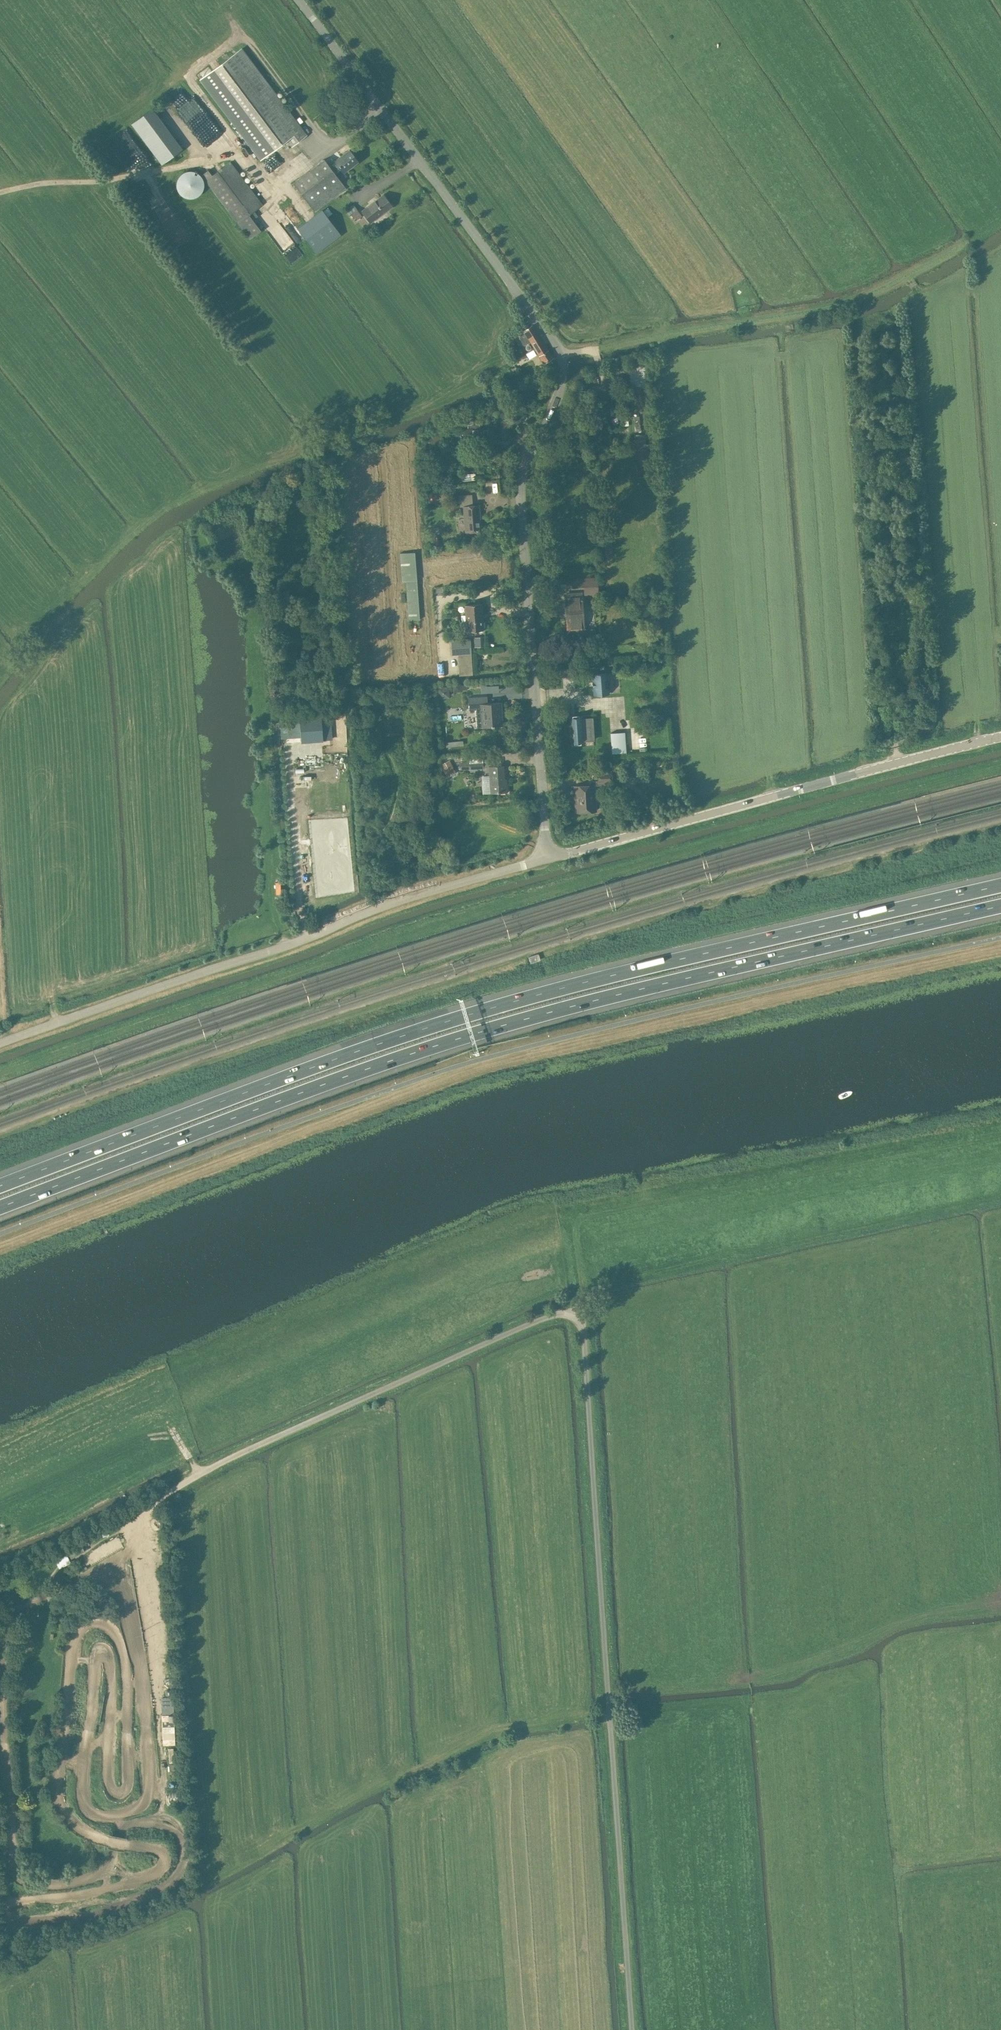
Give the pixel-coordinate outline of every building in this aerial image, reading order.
[(306,135),(241,49),(200,79),(261,159),(286,139),(291,146),(306,135)] [(131,124),(161,165),(183,149),(152,108),(131,124)] [(349,149),(335,160),(336,161),(329,166),(335,173),(341,168),(344,171),(358,160),(349,149)] [(293,183),(315,211),(346,187),(335,173),(329,166),(324,159),(293,183)] [(201,175),(250,239),(261,231),(249,215),(263,204),(230,161),(212,175),(208,170),(201,175)] [(383,194),(361,210),(371,222),(392,206),(383,194)] [(345,211),(349,216),(352,213),(357,220),(362,216),(354,204),(345,211)] [(298,228),(317,253),(342,234),(323,210),(298,228)] [(535,349),(544,343),(533,325),(524,331),(518,335),(525,345),(530,342),(535,349)] [(514,360),(524,354),(517,343),(508,349),(514,360)] [(553,358),(544,343),(535,349),(544,363),(553,358)] [(468,424),(468,428),(465,428),(466,441),(494,440),(493,427),(480,428),(480,423),(477,423),(476,412),(469,413),(470,424),(468,424)] [(425,449),(426,463),(437,462),(436,454),(436,449),(425,449)] [(447,465),(455,465),(455,455),(447,456),(447,465)] [(433,476),(433,468),(424,469),(424,477),(433,476)] [(436,494),(440,494),(440,488),(426,489),(426,501),(437,500),(436,494)] [(464,506),(464,509),(466,531),(481,530),(479,505),(464,506)] [(429,545),(440,544),(439,536),(429,537),(429,545)] [(414,552),(399,553),(401,582),(406,581),(406,590),(408,620),(420,619),(415,552),(414,552)] [(586,594),(598,593),(597,577),(573,579),(574,587),(586,586),(586,594)] [(582,593),(565,594),(567,626),(567,631),(583,630),(583,626),(582,593)] [(484,629),(482,603),(465,604),(467,631),(484,629)] [(472,653),(470,638),(451,640),(452,655),(458,654),(460,654),(466,653),(472,653)] [(653,653),(664,655),(665,646),(654,645),(653,653)] [(460,654),(458,654),(459,665),(472,664),(472,653),(466,653),(460,654)] [(564,658),(564,667),(584,667),(584,658),(564,658)] [(591,673),(593,695),(609,694),(608,672),(591,673)] [(453,684),(453,692),(461,691),(461,690),(467,689),(467,684),(461,685),(461,684),(453,684)] [(501,702),(487,703),(487,696),(468,696),(469,710),(476,710),(477,727),(481,727),(503,726),(501,702)] [(924,714),(923,714),(924,728),(935,727),(933,708),(923,708),(924,714)] [(321,717),(298,719),(300,743),(323,741),(321,717)] [(569,718),(570,724),(571,743),(584,742),(584,740),(594,739),(592,717),(582,718),(582,717),(569,718)] [(624,732),(611,733),(612,753),(626,752),(624,732)] [(484,768),(483,760),(466,761),(466,769),(484,768)] [(609,761),(601,761),(602,770),(610,769),(609,761)] [(444,767),(443,768),(445,772),(445,773),(454,769),(451,763),(449,764),(444,767)] [(507,791),(506,779),(504,779),(503,766),(489,767),(490,792),(507,791)] [(598,772),(599,782),(612,781),(611,772),(598,772)] [(576,812),(596,810),(594,784),(574,786),(576,812)] [(445,804),(451,801),(448,795),(442,798),(445,804)] [(333,877),(346,875),(346,871),(352,870),(351,859),(333,862),(333,864),(331,864),(333,877)] [(174,1713),(162,1714),(163,1744),(175,1743),(174,1713)]
